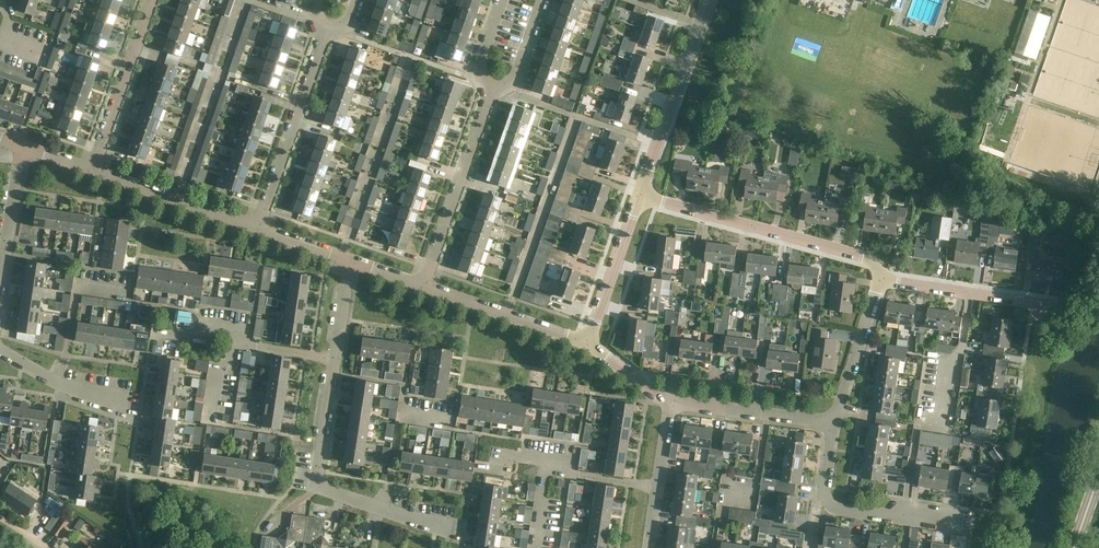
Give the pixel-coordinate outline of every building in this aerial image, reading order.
[(37,3),(29,0),(20,0),(16,10),(33,16),(37,3)] [(66,0),(60,0),(58,8),(63,10),(67,0),(66,0)] [(68,8),(74,10),(77,0),(70,0),(68,8)] [(117,14),(121,1),(118,0),(103,0),(100,8),(117,14)] [(181,1),(198,7),(205,10),(208,0),(181,0),(181,1)] [(376,6),(393,12),(397,0),(378,0),(376,6)] [(418,7),(425,9),(428,0),(420,0),(418,7)] [(428,11),(435,13),(440,0),(438,0),(432,0),(428,11)] [(459,7),(476,13),(481,1),(478,0),(462,0),(459,7)] [(177,14),(194,20),(198,7),(181,1),(177,14)] [(559,14),(576,20),(580,7),(564,1),(559,14)] [(222,16),(229,18),(234,6),(226,3),(222,16)] [(602,5),(599,13),(605,16),(608,7),(602,5)] [(635,5),(633,12),(645,16),(648,10),(635,5)] [(245,24),(252,26),(255,19),(256,14),(272,19),(274,13),(266,10),(253,6),(251,11),(249,11),(245,24)] [(376,6),(372,19),(389,25),(393,12),(376,6)] [(420,22),(425,9),(418,7),(413,19),(420,22)] [(472,26),(476,13),(459,7),(457,7),(455,12),(457,13),(455,20),(472,26)] [(96,20),(113,26),(117,14),(100,8),(96,20)] [(1027,21),(1017,51),(1030,56),(1038,58),(1052,17),(1030,10),(1027,21)] [(435,13),(428,11),(424,23),(431,25),(435,13)] [(69,24),(81,28),(85,30),(86,27),(82,25),(77,23),(77,22),(77,21),(76,19),(71,17),(72,14),(66,12),(63,22),(69,24)] [(58,25),(62,15),(56,13),(52,23),(51,28),(56,30),(58,25)] [(601,28),(605,16),(599,13),(595,26),(601,28)] [(177,14),(172,26),(189,32),(194,20),(177,14)] [(555,27),(572,32),(576,20),(559,14),(555,27)] [(283,15),(276,35),(293,41),(297,28),(294,27),(297,20),(283,15)] [(218,28),(225,31),(229,18),(222,16),(218,28)] [(648,16),(644,27),(643,29),(658,34),(663,21),(648,16)] [(389,25),(372,19),(367,31),(384,37),(389,25)] [(416,33),(420,22),(413,19),(409,30),(416,33)] [(92,33),(109,38),(113,26),(96,20),(92,33)] [(468,38),(472,26),(455,20),(451,32),(468,38)] [(65,34),(69,24),(63,22),(59,32),(65,34)] [(428,32),(431,25),(424,23),(420,35),(426,37),(435,40),(437,35),(428,32)] [(245,24),(241,36),(248,39),(252,26),(245,24)] [(172,26),(168,39),(185,45),(189,32),(172,26)] [(595,26),(590,39),(597,41),(601,28),(595,26)] [(572,32),(555,27),(550,39),(567,45),(572,32)] [(213,41),(221,43),(225,31),(218,28),(213,41)] [(658,34),(643,29),(639,42),(654,47),(658,34)] [(413,44),(416,33),(409,30),(406,41),(413,44)] [(468,38),(451,32),(446,45),(463,50),(468,38)] [(109,38),(92,33),(87,45),(104,51),(109,38)] [(288,53),(293,41),(276,35),(272,47),(288,53)] [(426,37),(420,35),(416,45),(423,48),(426,37)] [(241,36),(236,48),(244,51),(248,39),(241,36)] [(603,37),(600,45),(607,47),(610,39),(603,37)] [(624,37),(622,43),(634,48),(637,41),(624,37)] [(164,51),(174,55),(181,57),(185,45),(168,39),(164,51)] [(550,39),(546,52),(563,58),(567,45),(550,39)] [(586,52),(592,54),(597,41),(590,39),(586,52)] [(209,53),(217,56),(221,43),(213,41),(209,53)] [(400,41),(397,49),(409,53),(412,45),(400,41)] [(634,48),(622,43),(618,55),(632,61),(630,67),(645,72),(650,59),(632,53),(634,48)] [(459,63),(463,50),(446,45),(442,57),(459,63)] [(346,59),(363,65),(367,52),(351,46),(346,59)] [(284,65),(288,53),(272,47),(267,60),(284,65)] [(50,58),(55,59),(59,49),(54,48),(50,58)] [(236,48),(232,61),(239,63),(244,51),(236,48)] [(563,58),(546,52),(541,65),(558,71),(563,58)] [(586,52),(581,65),(588,67),(592,54),(586,52)] [(206,63),(212,65),(213,66),(217,56),(209,53),(206,63)] [(391,54),(389,62),(396,64),(399,57),(391,54)] [(80,68),(96,74),(101,61),(84,55),(80,68)] [(1012,55),(1010,60),(1027,65),(1029,60),(1012,55)] [(50,58),(47,68),(52,69),(55,59),(50,58)] [(363,65),(346,59),(342,72),(359,77),(363,65)] [(267,60),(263,72),(280,78),(284,65),(267,60)] [(239,63),(232,61),(229,71),(236,74),(239,63)] [(160,62),(155,75),(172,81),(177,68),(160,62)] [(1005,69),(1001,81),(1006,83),(1007,77),(1012,79),(1016,66),(1010,64),(1007,63),(1005,69)] [(391,65),(387,76),(394,78),(397,67),(391,65)] [(541,65),(537,78),(554,84),(558,85),(560,80),(555,78),(558,71),(541,65)] [(588,67),(581,65),(578,73),(585,75),(588,67)] [(38,67),(34,79),(38,80),(42,68),(38,67)] [(641,85),(645,72),(630,67),(628,73),(621,71),(619,78),(605,73),(602,79),(621,86),(623,79),(641,85)] [(92,86),(96,74),(80,68),(75,80),(92,86)] [(9,80),(11,75),(0,71),(0,76),(9,80)] [(50,74),(45,72),(42,82),(47,83),(56,87),(59,80),(50,76),(50,74)] [(275,90),(280,78),(263,72),(259,84),(275,90)] [(359,77),(342,72),(337,84),(354,90),(359,77)] [(413,73),(410,84),(415,86),(419,75),(413,73)] [(1021,73),(1018,81),(1028,85),(1031,77),(1021,73)] [(11,75),(9,80),(23,84),(24,80),(11,75)] [(151,89),(168,95),(172,81),(155,75),(151,89)] [(387,76),(384,86),(389,88),(391,84),(394,78),(387,76)] [(203,77),(198,91),(203,92),(208,79),(203,77)] [(554,84),(537,78),(532,90),(549,96),(554,84)] [(576,81),(573,90),(579,92),(583,79),(579,78),(578,82),(576,81)] [(441,92),(458,98),(462,85),(446,79),(441,92)] [(619,91),(621,86),(602,79),(600,85),(614,90),(613,96),(619,99),(617,105),(632,110),(636,98),(619,91)] [(28,86),(35,89),(37,84),(24,80),(23,84),(21,90),(26,92),(28,86)] [(88,98),(92,86),(75,80),(71,92),(88,98)] [(47,83),(42,82),(38,92),(43,94),(47,83)] [(354,90),(337,84),(333,97),(350,103),(354,90)] [(410,84),(406,95),(411,96),(415,86),(410,84)] [(229,86),(224,85),(219,98),(224,100),(229,86)] [(389,88),(384,86),(379,99),(385,101),(388,93),(389,88)] [(151,89),(146,102),(163,108),(168,95),(151,89)] [(437,105),(453,111),(458,98),(441,92),(435,90),(433,95),(439,97),(437,105)] [(573,90),(570,98),(576,101),(579,92),(573,90)] [(194,104),(198,105),(203,92),(198,91),(194,104)] [(83,111),(88,98),(71,92),(66,105),(83,111)] [(271,101),(261,98),(254,95),(250,108),(267,114),(271,101)] [(406,95),(402,105),(408,107),(411,96),(406,95)] [(42,99),(37,97),(33,107),(38,109),(42,99)] [(333,97),(328,110),(345,116),(350,103),(333,97)] [(224,100),(219,98),(215,111),(220,113),(224,100)] [(382,110),(385,101),(379,99),(376,108),(382,110)] [(0,105),(0,118),(9,121),(15,104),(2,100),(0,105)] [(142,115),(159,121),(163,108),(146,102),(142,115)] [(627,123),(632,110),(617,105),(610,103),(608,109),(606,115),(596,112),(593,118),(608,123),(610,117),(627,123)] [(9,121),(22,126),(28,109),(15,104),(9,121)] [(66,105),(63,104),(61,110),(64,111),(62,117),(79,123),(83,111),(66,105)] [(198,105),(194,104),(189,117),(194,118),(198,105)] [(399,116),(404,118),(408,107),(402,105),(399,116)] [(432,118),(449,124),(453,111),(437,105),(432,118)] [(511,118),(528,124),(532,111),(516,106),(511,118)] [(38,109),(33,107),(30,117),(35,119),(36,115),(38,109)] [(262,128),(267,114),(250,108),(245,122),(262,128)] [(38,109),(36,115),(52,121),(54,115),(38,109)] [(324,123),(334,126),(341,129),(345,116),(328,110),(324,123)] [(210,124),(215,126),(220,113),(215,111),(210,124)] [(379,118),(369,114),(366,123),(370,125),(376,126),(379,118)] [(142,115),(137,128),(154,134),(159,121),(142,115)] [(75,135),(79,123),(62,117),(58,129),(75,135)] [(194,118),(189,117),(184,130),(189,131),(194,118)] [(428,131),(444,136),(449,124),(432,118),(428,131)] [(511,118),(507,131),(523,137),(528,124),(511,118)] [(720,118),(717,127),(725,130),(728,120),(720,118)] [(579,129),(593,134),(596,126),(582,121),(579,129)] [(258,141),(262,128),(245,122),(241,135),(258,141)] [(551,130),(558,133),(564,135),(566,128),(560,126),(553,123),(551,130)] [(215,126),(210,124),(206,137),(211,138),(218,141),(220,132),(214,130),(215,126)] [(402,126),(396,124),(395,124),(392,132),(399,134),(402,126)] [(762,131),(763,129),(744,124),(741,134),(760,139),(762,131)] [(376,126),(370,125),(367,133),(373,135),(376,126)] [(137,128),(132,141),(149,147),(154,134),(137,128)] [(579,129),(578,132),(577,136),(591,141),(593,134),(579,129)] [(180,143),(185,145),(189,131),(184,130),(180,143)] [(440,149),(444,136),(428,131),(423,143),(440,149)] [(519,150),(523,137),(507,131),(502,144),(519,150)] [(611,131),(609,137),(616,140),(618,134),(611,131)] [(396,143),(399,134),(392,132),(389,141),(396,143)] [(564,135),(558,133),(554,143),(560,145),(564,135)] [(253,154),(258,141),(241,135),(236,148),(253,154)] [(316,147),(332,153),(337,140),(320,135),(316,147)] [(591,141),(577,136),(575,143),(588,148),(591,141)] [(211,138),(206,137),(201,150),(206,152),(211,138)] [(599,146),(597,151),(603,153),(620,159),(625,145),(608,139),(605,147),(599,146)] [(149,147),(132,141),(128,154),(145,160),(149,147)] [(180,143),(175,156),(180,158),(185,145),(180,143)] [(367,154),(370,145),(364,143),(361,152),(367,154)] [(440,149),(423,143),(419,156),(436,162),(440,149)] [(575,143),(570,157),(583,162),(588,148),(575,143)] [(519,150),(502,144),(498,157),(514,163),(519,150)] [(316,147),(311,160),(328,166),(335,169),(337,163),(330,161),(332,153),(316,147)] [(249,167),(253,154),(236,148),(232,161),(249,167)] [(197,163),(201,165),(206,152),(201,150),(197,163)] [(548,160),(554,162),(557,153),(551,151),(548,160)] [(603,153),(597,151),(595,157),(601,159),(599,166),(615,172),(620,159),(603,153)] [(366,156),(360,153),(357,162),(363,164),(366,156)] [(171,169),(175,171),(180,158),(175,156),(171,169)] [(514,163),(498,157),(493,170),(510,175),(514,163)] [(581,169),(583,162),(570,157),(567,164),(581,169)] [(323,179),(330,181),(331,176),(325,174),(328,166),(311,160),(307,173),(323,179)] [(428,166),(417,162),(411,160),(409,165),(415,168),(410,180),(427,186),(431,173),(426,172),(428,166)] [(548,160),(545,168),(551,170),(554,162),(548,160)] [(692,163),(687,162),(676,160),(674,174),(689,177),(688,189),(697,190),(698,188),(703,189),(706,169),(700,168),(699,170),(691,169),(692,163)] [(244,180),(249,167),(232,161),(227,174),(244,180)] [(389,163),(382,161),(379,170),(386,172),(389,163)] [(363,164),(357,162),(354,171),(360,173),(363,164)] [(583,162),(581,169),(595,174),(597,166),(583,162)] [(197,178),(200,168),(201,165),(197,163),(192,176),(197,178)] [(578,176),(581,169),(567,164),(565,171),(578,176)] [(706,169),(703,189),(708,190),(708,192),(718,193),(720,181),(727,182),(729,168),(721,167),(720,174),(712,172),(712,170),(706,169)] [(595,174),(581,169),(578,176),(592,181),(595,174)] [(386,172),(379,170),(376,178),(383,180),(386,172)] [(505,188),(510,175),(493,170),(489,182),(505,188)] [(742,170),(742,174),(740,184),(748,186),(746,197),(756,199),(756,197),(761,198),(764,178),(758,177),(758,179),(749,178),(750,172),(742,170)] [(565,171),(562,178),(576,182),(578,176),(565,171)] [(764,178),(761,198),(767,199),(766,201),(776,202),(778,190),(786,191),(788,177),(780,176),(781,174),(765,171),(764,178)] [(323,179),(307,173),(302,186),(319,192),(323,179)] [(227,174),(226,177),(222,187),(239,193),(244,180),(227,174)] [(548,179),(542,177),(539,185),(545,187),(548,179)] [(358,181),(357,181),(351,179),(347,178),(344,186),(345,186),(355,190),(358,181)] [(562,178),(560,185),(573,190),(576,182),(562,178)] [(406,193),(423,199),(427,186),(410,180),(406,193)] [(593,182),(588,195),(605,201),(610,188),(593,182)] [(539,185),(536,194),(543,196),(545,187),(539,185)] [(568,204),(573,190),(560,185),(555,199),(568,204)] [(302,186),(298,199),(314,204),(314,205),(320,207),(322,201),(316,199),(319,192),(302,186)] [(346,195),(345,196),(352,198),(355,190),(345,186),(343,193),(346,195)] [(380,189),(373,187),(371,195),(377,197),(380,189)] [(908,190),(907,197),(915,198),(916,191),(908,190)] [(825,201),(822,221),(827,222),(827,224),(837,225),(839,213),(846,215),(848,200),(840,199),(839,205),(831,204),(833,192),(827,191),(825,201)] [(406,193),(402,206),(401,206),(418,212),(423,199),(406,193)] [(485,193),(481,205),(497,211),(502,198),(485,193)] [(517,204),(518,199),(506,194),(504,200),(517,204)] [(816,221),(822,221),(825,201),(819,200),(819,202),(810,201),(811,195),(803,194),(801,208),(808,209),(806,221),(816,222),(816,221)] [(371,195),(368,204),(374,206),(377,197),(371,195)] [(600,215),(605,201),(588,195),(584,209),(600,215)] [(875,229),(880,230),(883,210),(878,209),(877,211),(869,210),(871,196),(862,195),(859,217),(867,218),(865,230),(875,231),(875,229)] [(310,217),(314,205),(314,204),(298,199),(293,211),(310,217)] [(566,211),(568,204),(555,199),(552,207),(566,211)] [(345,215),(348,206),(343,204),(340,213),(345,215)] [(568,204),(566,211),(579,216),(582,209),(568,204)] [(476,218),(493,224),(497,211),(481,205),(476,218)] [(397,219),(414,225),(418,212),(401,206),(397,219)] [(550,214),(563,219),(566,211),(552,207),(550,214)] [(45,228),(48,210),(36,208),(33,227),(45,228)] [(883,210),(880,230),(886,231),(885,233),(895,234),(897,222),(904,223),(907,209),(898,208),(898,214),(889,213),(890,211),(883,210)] [(57,230),(59,212),(48,210),(45,228),(57,230)] [(579,216),(566,211),(563,219),(577,224),(579,216)] [(68,232),(71,214),(59,212),(57,230),(68,232)] [(371,214),(365,212),(362,221),(367,223),(371,214)] [(345,215),(340,213),(337,221),(343,223),(345,215)] [(536,215),(535,215),(529,213),(526,222),(533,224),(536,215)] [(80,234),(83,215),(71,214),(68,232),(80,234)] [(561,226),(563,219),(550,214),(547,221),(561,226)] [(83,215),(80,234),(92,235),(95,217),(83,215)] [(957,251),(955,262),(977,265),(979,251),(979,248),(988,249),(990,236),(991,230),(992,217),(993,217),(988,216),(983,215),(982,222),(981,228),(981,229),(980,234),(980,238),(975,237),(974,242),(958,240),(957,251)] [(918,238),(917,245),(915,256),(938,259),(940,246),(941,240),(949,241),(952,219),(933,216),(930,240),(918,238)] [(476,218),(472,231),(488,237),(493,224),(476,218)] [(109,219),(106,235),(127,238),(128,230),(126,229),(127,223),(129,223),(129,222),(109,219)] [(392,232),(409,238),(414,225),(397,219),(392,232)] [(364,231),(367,223),(362,221),(359,229),(364,231)] [(547,221),(545,228),(558,233),(561,226),(547,221)] [(524,230),(530,232),(533,224),(526,222),(524,230)] [(578,225),(573,238),(590,244),(595,230),(578,225)] [(556,240),(558,233),(545,228),(542,235),(556,240)] [(1030,236),(1032,236),(1028,259),(1035,260),(1039,233),(1047,234),(1048,231),(1040,230),(1040,229),(1031,228),(1030,236)] [(678,229),(677,236),(695,239),(696,231),(678,229)] [(990,236),(988,249),(997,250),(996,254),(994,268),(1016,271),(1017,260),(1019,249),(1002,247),(1003,243),(999,242),(999,237),(1000,231),(991,230),(990,236)] [(488,237),(472,231),(467,244),(484,250),(488,237)] [(392,232),(392,234),(388,245),(405,250),(409,238),(392,232)] [(127,239),(127,238),(106,235),(104,251),(125,254),(126,246),(124,245),(125,238),(127,239)] [(553,247),(556,240),(542,235),(540,242),(553,247)] [(514,246),(524,249),(527,241),(517,237),(514,246)] [(659,237),(658,252),(675,254),(677,239),(659,237)] [(590,244),(573,238),(569,251),(585,257),(590,244)] [(551,254),(553,247),(540,242),(535,256),(548,261),(551,254)] [(720,263),(723,245),(708,243),(706,261),(720,263)] [(467,244),(463,257),(479,262),(484,250),(467,244)] [(513,260),(519,262),(524,249),(514,246),(511,244),(510,247),(511,250),(510,253),(515,255),(513,260)] [(701,245),(694,244),(693,257),(700,258),(701,245)] [(720,263),(727,264),(727,269),(734,270),(737,246),(723,245),(720,263)] [(567,251),(553,247),(551,254),(564,259),(567,251)] [(41,257),(42,249),(33,248),(32,255),(41,257)] [(42,249),(41,257),(50,258),(51,250),(42,249)] [(64,260),(65,252),(56,251),(55,259),(64,260)] [(83,251),(80,255),(79,263),(88,264),(89,256),(90,252),(83,251)] [(125,255),(125,254),(104,251),(101,267),(122,270),(123,262),(121,261),(122,254),(125,255)] [(65,252),(64,260),(73,262),(74,254),(65,252)] [(673,269),(675,254),(658,252),(656,267),(673,269)] [(564,259),(551,254),(548,261),(562,266),(564,259)] [(749,254),(748,265),(747,272),(762,274),(764,256),(749,254)] [(538,289),(548,261),(535,256),(528,274),(525,285),(538,289)] [(764,256),(762,274),(776,275),(779,258),(764,256)] [(208,275),(220,277),(222,259),(210,257),(208,275)] [(479,262),(463,257),(458,269),(475,275),(479,262)] [(234,260),(222,259),(220,277),(231,279),(234,260)] [(234,260),(231,279),(243,280),(246,262),(234,260)] [(509,273),(515,275),(519,262),(513,260),(509,273)] [(26,273),(44,276),(46,264),(28,261),(26,273)] [(258,264),(246,262),(243,280),(255,282),(258,264)] [(1035,262),(1034,270),(1032,280),(1062,285),(1064,266),(1035,262)] [(698,272),(697,279),(696,285),(702,286),(703,278),(705,278),(707,264),(699,263),(698,272)] [(791,265),(789,276),(788,283),(793,284),(793,285),(794,288),(796,289),(798,290),(801,288),(803,286),(803,285),(805,267),(791,265)] [(140,267),(138,278),(136,288),(152,290),(155,272),(156,272),(156,269),(147,268),(146,270),(140,269),(140,267)] [(563,267),(558,281),(575,286),(580,273),(563,267)] [(805,267),(803,285),(818,287),(820,269),(805,267)] [(67,270),(65,279),(74,280),(75,272),(67,270)] [(155,272),(152,290),(168,293),(171,274),(172,272),(163,270),(162,273),(156,272),(155,272)] [(684,277),(697,279),(698,272),(685,270),(684,277)] [(262,281),(269,282),(271,273),(263,272),(262,281)] [(26,273),(24,285),(43,288),(44,276),(26,273)] [(171,274),(168,293),(184,295),(187,276),(188,274),(179,273),(178,275),(171,274)] [(290,285),(308,288),(310,276),(292,273),(291,279),(283,277),(282,284),(290,285)] [(506,281),(512,283),(515,275),(509,273),(506,281)] [(733,273),(731,288),(731,296),(738,297),(740,273),(733,273)] [(740,273),(738,297),(745,298),(746,289),(748,274),(740,273)] [(831,309),(838,310),(851,312),(852,311),(849,311),(851,294),(854,294),(855,285),(845,283),(846,276),(832,274),(831,282),(834,282),(831,309)] [(187,276),(184,295),(200,297),(203,277),(195,275),(194,277),(187,276)] [(683,284),(696,285),(697,279),(684,277),(683,284)] [(645,278),(643,293),(661,295),(663,280),(645,278)] [(64,288),(72,289),(74,280),(65,279),(64,288)] [(268,291),(269,282),(262,281),(260,290),(268,291)] [(571,300),(575,286),(558,281),(554,294),(571,300)] [(773,298),(780,299),(782,284),(775,284),(773,298)] [(788,285),(782,284),(780,299),(779,307),(781,308),(781,306),(784,305),(785,303),(785,300),(786,300),(788,285)] [(22,297),(41,299),(43,288),(24,285),(22,297)] [(306,299),(308,288),(290,285),(288,297),(306,299)] [(525,285),(524,287),(520,299),(533,303),(538,289),(525,285)] [(552,294),(538,289),(533,303),(547,308),(549,301),(552,294)] [(817,289),(815,303),(814,309),(821,310),(822,304),(824,290),(817,289)] [(641,308),(652,309),(659,310),(661,295),(643,293),(641,308)] [(63,294),(62,303),(70,304),(71,295),(63,294)] [(258,304),(266,305),(268,296),(260,295),(258,304)] [(93,297),(82,296),(81,304),(92,305),(93,297)] [(22,297),(21,308),(39,311),(41,299),(22,297)] [(93,297),(92,305),(103,307),(104,299),(93,297)] [(216,306),(217,298),(208,297),(206,304),(216,306)] [(305,311),(306,299),(288,297),(286,308),(305,311)] [(225,300),(217,298),(216,306),(224,307),(225,300)] [(104,299),(103,307),(114,309),(115,301),(104,299)] [(192,300),(191,309),(199,310),(200,301),(192,300)] [(115,301),(114,309),(125,310),(126,302),(115,301)] [(239,309),(240,302),(231,301),(230,308),(239,309)] [(254,304),(240,302),(239,309),(253,312),(254,304)] [(900,324),(903,304),(889,302),(886,322),(900,324)] [(61,312),(69,313),(70,304),(62,303),(61,312)] [(141,304),(132,303),(131,311),(140,313),(141,304)] [(141,304),(140,313),(149,314),(150,305),(141,304)] [(266,305),(258,304),(257,313),(265,315),(266,305)] [(903,304),(900,324),(913,326),(912,331),(919,332),(922,312),(915,311),(916,306),(903,304)] [(725,306),(723,321),(721,333),(728,334),(730,321),(731,309),(735,310),(736,307),(725,306)] [(789,315),(790,307),(782,306),(782,309),(779,309),(779,316),(784,317),(784,314),(789,315)] [(19,320),(37,323),(39,311),(21,308),(19,320)] [(282,320),(303,323),(305,311),(286,308),(285,315),(282,315),(282,320)] [(922,312),(919,332),(927,333),(927,328),(940,330),(943,310),(929,308),(929,313),(922,312)] [(961,328),(963,318),(956,317),(956,312),(943,310),(940,330),(953,332),(952,337),(960,338),(961,328)] [(679,319),(680,312),(667,311),(666,317),(679,319)] [(680,312),(679,319),(678,325),(685,326),(687,313),(680,312)] [(762,313),(760,325),(759,338),(765,339),(768,314),(765,314),(762,313)] [(774,316),(768,314),(765,339),(772,339),(774,327),(773,326),(774,316)] [(778,316),(776,316),(775,321),(777,324),(781,325),(783,323),(784,318),(778,316)] [(59,317),(58,326),(66,327),(68,318),(59,317)] [(678,325),(679,319),(666,317),(665,324),(672,325),(671,339),(676,340),(678,325)] [(820,317),(819,325),(827,326),(828,318),(820,317)] [(992,331),(1012,334),(1014,321),(994,318),(992,331)] [(256,319),(255,328),(266,329),(267,321),(264,320),(256,319)] [(283,332),(301,335),(303,323),(282,320),(278,319),(277,331),(283,332)] [(630,319),(629,334),(646,336),(648,321),(630,319)] [(37,323),(19,320),(17,332),(35,335),(37,323)] [(715,332),(721,333),(723,321),(716,320),(715,332)] [(801,326),(803,331),(808,331),(810,323),(801,322),(801,326)] [(78,323),(77,330),(75,341),(87,343),(90,325),(78,323)] [(90,325),(87,343),(99,345),(101,326),(90,325)] [(54,350),(63,353),(64,345),(66,327),(58,326),(55,343),(54,350)] [(101,326),(99,345),(110,346),(113,328),(101,326)] [(113,328),(110,346),(122,348),(125,330),(113,328)] [(266,330),(266,329),(255,328),(254,336),(261,338),(263,329),(266,330)] [(125,330),(122,348),(134,350),(137,332),(125,330)] [(816,339),(814,355),(812,365),(834,368),(831,367),(833,350),(836,350),(837,341),(827,340),(828,332),(814,330),(813,339),(816,339)] [(1010,348),(1012,334),(992,331),(990,344),(985,344),(984,351),(1004,354),(1005,347),(1010,348)] [(137,332),(134,350),(146,352),(149,333),(137,332)] [(301,335),(283,332),(281,344),(299,347),(301,335)] [(646,336),(629,334),(627,349),(644,352),(646,336)] [(725,354),(741,356),(743,338),(728,336),(725,354)] [(698,341),(696,359),(711,361),(713,343),(714,338),(706,337),(706,342),(698,341)] [(372,358),(375,339),(363,338),(360,356),(372,358)] [(758,340),(743,338),(741,356),(756,358),(758,340)] [(387,341),(375,339),(372,358),(384,360),(387,341)] [(676,340),(671,339),(670,339),(668,352),(675,353),(676,340)] [(681,357),(696,359),(698,341),(683,339),(681,357)] [(809,340),(802,339),(801,352),(807,353),(809,340)] [(387,341),(384,360),(390,360),(389,372),(385,372),(384,379),(393,381),(395,373),(396,361),(399,343),(387,341)] [(411,345),(399,343),(396,361),(408,363),(411,345)] [(768,368),(783,370),(785,352),(777,351),(778,345),(771,344),(770,350),(768,368)] [(886,351),(906,354),(907,347),(887,344),(886,351)] [(432,348),(429,364),(447,367),(450,368),(451,359),(449,358),(450,351),(452,352),(452,351),(432,348)] [(250,365),(251,353),(252,353),(244,351),(242,364),(250,365)] [(880,357),(879,370),(899,373),(901,360),(905,361),(906,354),(886,351),(885,358),(880,357)] [(1003,360),(1004,354),(984,351),(983,358),(988,359),(986,372),(1006,375),(1008,361),(1003,360)] [(800,354),(785,352),(783,370),(798,372),(800,354)] [(271,368),(289,371),(291,359),(272,356),(271,368)] [(162,358),(160,370),(178,373),(180,361),(162,358)] [(196,360),(194,371),(208,372),(209,362),(196,360)] [(242,364),(241,373),(248,374),(250,365),(242,364)] [(446,374),(447,367),(429,364),(427,380),(445,383),(447,383),(449,375),(446,374)] [(269,380),(287,382),(289,371),(271,368),(269,380)] [(361,368),(361,369),(355,368),(354,375),(369,377),(370,369),(361,368)] [(379,371),(370,369),(369,377),(378,378),(379,371)] [(176,385),(178,373),(160,370),(158,382),(176,385)] [(877,383),(897,386),(899,373),(879,370),(877,383)] [(1004,388),(1006,375),(986,372),(984,385),(979,384),(978,391),(998,394),(999,387),(1004,388)] [(403,374),(395,373),(393,381),(402,382),(403,374)] [(238,387),(246,388),(247,379),(239,378),(238,387)] [(206,389),(207,380),(199,379),(198,388),(206,389)] [(267,391),(285,394),(287,382),(269,380),(267,391)] [(356,380),(354,392),(373,394),(375,383),(356,380)] [(444,389),(445,383),(427,380),(424,396),(445,399),(446,390),(444,389)] [(158,382),(156,394),(175,396),(176,385),(158,382)] [(877,383),(875,397),(895,400),(895,394),(901,395),(902,387),(897,387),(897,386),(877,383)] [(399,395),(401,386),(393,385),(392,394),(399,395)] [(412,386),(410,393),(418,394),(419,387),(412,386)] [(238,387),(237,396),(244,397),(246,388),(238,387)] [(11,415),(13,407),(12,407),(14,396),(6,394),(7,389),(3,388),(0,407),(0,416),(11,418),(11,415)] [(206,389),(198,388),(196,397),(204,398),(206,389)] [(542,409),(545,391),(533,389),(530,407),(542,409)] [(265,403),(284,406),(285,394),(267,391),(265,403)] [(557,393),(545,391),(542,409),(554,411),(557,393)] [(997,401),(998,394),(978,391),(977,398),(982,399),(980,412),(1000,415),(1002,401),(997,401)] [(373,394),(354,392),(353,403),(371,406),(373,394)] [(569,395),(557,393),(554,411),(566,413),(569,395)] [(156,394),(155,405),(173,408),(175,396),(156,394)] [(581,397),(569,395),(566,413),(578,415),(581,397)] [(478,399),(470,397),(469,399),(462,398),(463,396),(462,396),(459,417),(475,419),(478,401),(478,399)] [(876,417),(896,420),(897,413),(893,412),(895,400),(875,397),(872,411),(877,411),(876,417)] [(391,400),(389,409),(397,410),(398,401),(391,400)] [(484,402),(478,401),(475,419),(491,422),(494,403),(494,401),(485,400),(484,402)] [(235,410),(242,411),(244,403),(236,401),(235,410)] [(587,410),(595,411),(596,402),(589,401),(587,410)] [(13,407),(11,415),(11,418),(10,425),(22,427),(25,403),(21,402),(20,408),(13,407)] [(196,402),(194,411),(202,412),(203,404),(196,402)] [(500,404),(494,403),(491,422),(507,424),(510,406),(510,403),(501,402),(500,404)] [(615,402),(614,413),(613,414),(632,417),(634,405),(615,402)] [(25,403),(22,427),(34,429),(36,410),(28,409),(29,403),(25,403)] [(263,415),(282,418),(284,406),(265,403),(263,415)] [(353,403),(351,415),(369,418),(371,406),(353,403)] [(516,407),(510,406),(507,424),(523,426),(526,406),(517,404),(516,407)] [(153,417),(171,420),(173,408),(155,405),(153,417)] [(44,411),(36,410),(34,429),(46,431),(49,406),(45,406),(44,411)] [(397,410),(389,409),(388,418),(396,419),(397,410)] [(958,409),(957,418),(966,419),(967,410),(958,409)] [(241,420),(242,411),(235,410),(233,419),(241,420)] [(595,411),(587,410),(586,419),(594,420),(595,411)] [(193,420),(200,421),(202,412),(194,411),(193,420)] [(1000,415),(980,412),(978,425),(973,425),(972,431),(992,434),(992,431),(994,430),(994,428),(997,429),(1000,415)] [(630,429),(632,417),(613,414),(611,426),(630,429)] [(263,415),(262,427),(280,430),(282,418),(263,415)] [(351,415),(349,427),(367,430),(369,418),(351,415)] [(157,418),(155,430),(174,432),(176,421),(171,420),(153,417),(157,418)] [(895,428),(896,420),(876,417),(875,424),(870,424),(868,437),(889,440),(891,427),(895,428)] [(52,433),(59,434),(61,421),(54,421),(52,433)] [(387,423),(386,432),(393,433),(395,425),(387,423)] [(99,428),(81,425),(79,437),(103,440),(104,436),(98,436),(99,428)] [(408,433),(417,434),(418,426),(409,425),(408,433)] [(584,434),(591,435),(593,426),(585,425),(584,434)] [(683,445),(690,446),(690,451),(696,452),(697,447),(700,427),(686,425),(683,445)] [(195,426),(193,435),(201,436),(203,427),(195,426)] [(219,435),(221,427),(212,426),(211,433),(212,434),(211,438),(218,439),(219,435)] [(418,426),(417,434),(426,436),(427,428),(418,426)] [(628,441),(630,429),(611,426),(610,438),(628,441)] [(228,436),(229,428),(221,427),(219,435),(228,436)] [(347,439),(365,441),(367,430),(349,427),(347,439)] [(530,427),(529,435),(538,436),(539,429),(530,427)] [(714,429),(700,427),(697,447),(710,449),(707,463),(706,463),(705,470),(714,472),(719,435),(713,434),(714,429)] [(244,431),(235,429),(234,437),(243,438),(244,431)] [(432,436),(441,438),(442,430),(433,429),(432,436)] [(548,430),(539,429),(538,436),(547,438),(548,430)] [(153,441),(172,444),(174,432),(155,430),(153,441)] [(442,430),(441,438),(450,439),(451,432),(442,430)] [(244,431),(243,438),(251,440),(253,432),(244,431)] [(554,431),(553,439),(562,440),(563,432),(554,431)] [(719,435),(714,472),(716,459),(723,460),(725,451),(737,453),(740,433),(727,431),(726,436),(719,435)] [(921,431),(919,444),(926,445),(928,432),(921,431)] [(992,434),(972,431),(971,438),(991,441),(992,434)] [(392,442),(393,433),(386,432),(384,441),(392,442)] [(456,440),(465,441),(466,434),(457,432),(456,440)] [(572,434),(563,432),(562,440),(571,441),(572,434)] [(934,433),(928,432),(926,445),(932,446),(934,433)] [(62,435),(59,434),(52,433),(51,441),(57,442),(57,440),(61,440),(62,435)] [(267,434),(258,433),(257,441),(266,442),(267,434)] [(754,435),(740,433),(737,453),(751,455),(750,460),(757,461),(760,441),(753,440),(754,435)] [(934,433),(932,446),(939,447),(941,434),(934,433)] [(275,443),(276,436),(267,434),(266,442),(275,443)] [(466,434),(465,441),(478,443),(479,436),(466,434)] [(584,434),(582,442),(582,443),(590,444),(591,435),(584,434)] [(193,435),(192,444),(200,445),(201,436),(193,435)] [(947,435),(945,448),(952,449),(954,436),(947,435)] [(77,449),(96,452),(97,444),(102,445),(103,440),(79,437),(77,449)] [(889,440),(868,437),(867,450),(887,453),(889,440)] [(626,453),(628,441),(610,438),(608,450),(626,453)] [(347,439),(345,450),(364,453),(365,441),(347,439)] [(406,439),(405,448),(414,449),(415,440),(406,439)] [(787,440),(786,451),(785,454),(805,457),(807,443),(787,440)] [(153,441),(152,453),(170,456),(172,444),(153,441)] [(1003,446),(997,445),(994,447),(1003,460),(1006,458),(1007,452),(1003,446)] [(423,474),(426,456),(421,455),(422,447),(414,446),(413,454),(414,454),(411,472),(423,474)] [(382,456),(390,457),(391,448),(384,447),(382,456)] [(201,472),(213,474),(216,456),(215,456),(216,449),(205,448),(201,472)] [(94,460),(96,452),(77,449),(75,461),(99,465),(100,460),(94,460)] [(191,449),(190,458),(197,460),(199,451),(191,449)] [(589,450),(581,449),(580,458),(587,459),(588,458),(589,450)] [(364,453),(345,450),(344,462),(362,465),(364,453)] [(624,465),(626,453),(608,450),(606,462),(624,465)] [(676,450),(671,454),(675,459),(680,455),(676,450)] [(867,450),(865,463),(885,466),(886,461),(892,461),(892,454),(887,454),(887,453),(867,450)] [(414,454),(413,454),(402,452),(399,470),(411,472),(414,454)] [(168,467),(170,457),(170,456),(152,453),(150,465),(168,467)] [(805,457),(785,454),(783,467),(803,470),(805,457)] [(213,474),(225,476),(228,458),(216,456),(213,474)] [(390,457),(382,456),(381,464),(389,466),(390,457)] [(435,476),(438,458),(426,456),(423,474),(435,476)] [(197,460),(190,458),(189,467),(196,468),(197,460)] [(225,476),(237,478),(239,459),(228,458),(225,476)] [(447,478),(450,459),(438,458),(435,476),(447,478)] [(586,468),(587,459),(580,458),(578,467),(586,468)] [(251,461),(239,459),(237,478),(248,480),(251,461)] [(450,459),(447,478),(459,480),(462,461),(450,459)] [(920,486),(933,488),(936,468),(923,466),(924,460),(917,459),(914,480),(920,481),(920,486)] [(685,467),(705,470),(706,463),(696,462),(686,460),(685,467)] [(99,465),(75,461),(73,473),(78,473),(92,475),(93,468),(99,469),(99,465)] [(248,480),(260,481),(263,463),(251,461),(248,480)] [(462,461),(459,480),(471,481),(474,463),(462,461)] [(622,477),(624,465),(606,462),(604,474),(622,477)] [(263,463),(260,481),(272,483),(275,465),(263,463)] [(885,466),(865,463),(863,477),(883,480),(885,466)] [(960,492),(974,494),(978,465),(972,464),(970,473),(963,472),(964,467),(957,466),(954,486),(961,487),(960,492)] [(948,485),(954,486),(957,466),(950,465),(949,470),(936,468),(933,488),(947,490),(948,485)] [(978,465),(974,494),(987,496),(990,476),(983,475),(983,471),(978,470),(979,465),(978,465)] [(24,467),(23,475),(44,478),(45,470),(24,467)] [(679,473),(677,486),(697,490),(699,477),(704,477),(705,470),(685,467),(684,474),(679,473)] [(803,470),(783,467),(781,480),(776,479),(775,486),(796,489),(797,483),(801,484),(803,470)] [(736,468),(735,475),(745,476),(746,470),(736,468)] [(96,476),(92,475),(78,473),(76,486),(100,489),(101,485),(95,484),(96,476)] [(569,483),(568,492),(576,493),(577,485),(569,483)] [(11,484),(1,499),(25,515),(35,500),(11,484)] [(482,496),(500,499),(502,487),(484,484),(482,496)] [(594,496),(613,499),(614,487),(596,484),(594,496)] [(99,494),(100,489),(76,486),(74,498),(93,501),(94,493),(99,494)] [(677,486),(675,500),(695,503),(697,490),(677,486)] [(777,507),(797,510),(799,497),(795,496),(796,489),(775,486),(774,493),(779,494),(777,507)] [(526,500),(534,501),(535,492),(528,491),(526,500)] [(575,502),(576,493),(568,492),(567,501),(575,502)] [(482,496),(480,508),(503,512),(503,511),(499,510),(500,499),(482,496)] [(611,511),(613,499),(594,496),(592,508),(611,511)] [(697,524),(710,525),(714,526),(715,521),(711,520),(711,519),(693,516),(695,503),(675,500),(673,513),(678,514),(677,520),(697,524)] [(532,516),(533,507),(520,505),(518,507),(517,514),(524,515),(532,516)] [(574,508),(566,507),(565,516),(572,517),(574,508)] [(755,525),(769,527),(789,530),(790,523),(795,524),(797,510),(777,507),(775,520),(770,519),(770,520),(756,518),(755,524),(755,525)] [(480,508),(478,520),(501,524),(501,523),(497,523),(498,516),(502,517),(503,512),(480,508)] [(591,520),(609,523),(611,511),(592,508),(591,520)] [(729,520),(736,522),(738,509),(731,508),(729,520)] [(736,522),(742,522),(744,510),(738,509),(736,522)] [(744,510),(742,522),(748,523),(750,510),(744,510)] [(757,512),(750,510),(748,523),(755,524),(756,518),(757,512)] [(55,513),(51,519),(45,528),(50,532),(61,516),(55,513)] [(271,537),(262,535),(260,547),(285,547),(294,541),(304,542),(308,516),(292,514),(290,529),(278,538),(271,537)] [(532,516),(524,515),(523,524),(530,525),(532,516)] [(308,516),(304,542),(312,544),(315,547),(336,547),(337,547),(330,546),(321,534),(323,519),(308,516)] [(571,526),(572,517),(565,516),(563,525),(571,526)] [(62,518),(58,524),(52,533),(58,537),(69,522),(62,518)] [(477,532),(495,535),(496,529),(500,529),(501,524),(478,520),(477,532)] [(607,535),(609,523),(591,520),(589,532),(607,535)] [(696,531),(697,524),(677,520),(676,527),(671,526),(669,540),(689,543),(691,530),(696,531)] [(839,528),(827,526),(826,533),(823,532),(823,530),(820,547),(825,547),(825,545),(837,547),(839,528)] [(768,533),(778,535),(788,537),(789,530),(769,527),(768,533)] [(839,528),(837,547),(842,547),(859,547),(861,538),(851,536),(851,530),(839,528)] [(514,537),(521,538),(528,540),(529,531),(522,530),(515,529),(514,537)] [(570,532),(563,531),(562,531),(561,540),(569,541),(570,532)] [(475,544),(479,545),(497,547),(493,546),(495,535),(477,532),(475,544)] [(605,547),(607,535),(589,532),(587,544),(605,547)] [(861,538),(859,547),(882,547),(884,535),(872,533),(871,539),(861,538)] [(899,542),(899,543),(895,543),(896,537),(884,535),(882,547),(898,547),(899,542)] [(90,543),(80,536),(77,541),(86,547),(97,547),(90,543)] [(736,544),(723,542),(724,537),(717,536),(715,547),(735,547),(736,544)] [(519,547),(522,547),(527,547),(528,540),(521,538),(519,547)] [(920,540),(911,539),(910,547),(919,547),(920,540)] [(561,540),(560,547),(568,547),(569,541),(561,540)]
